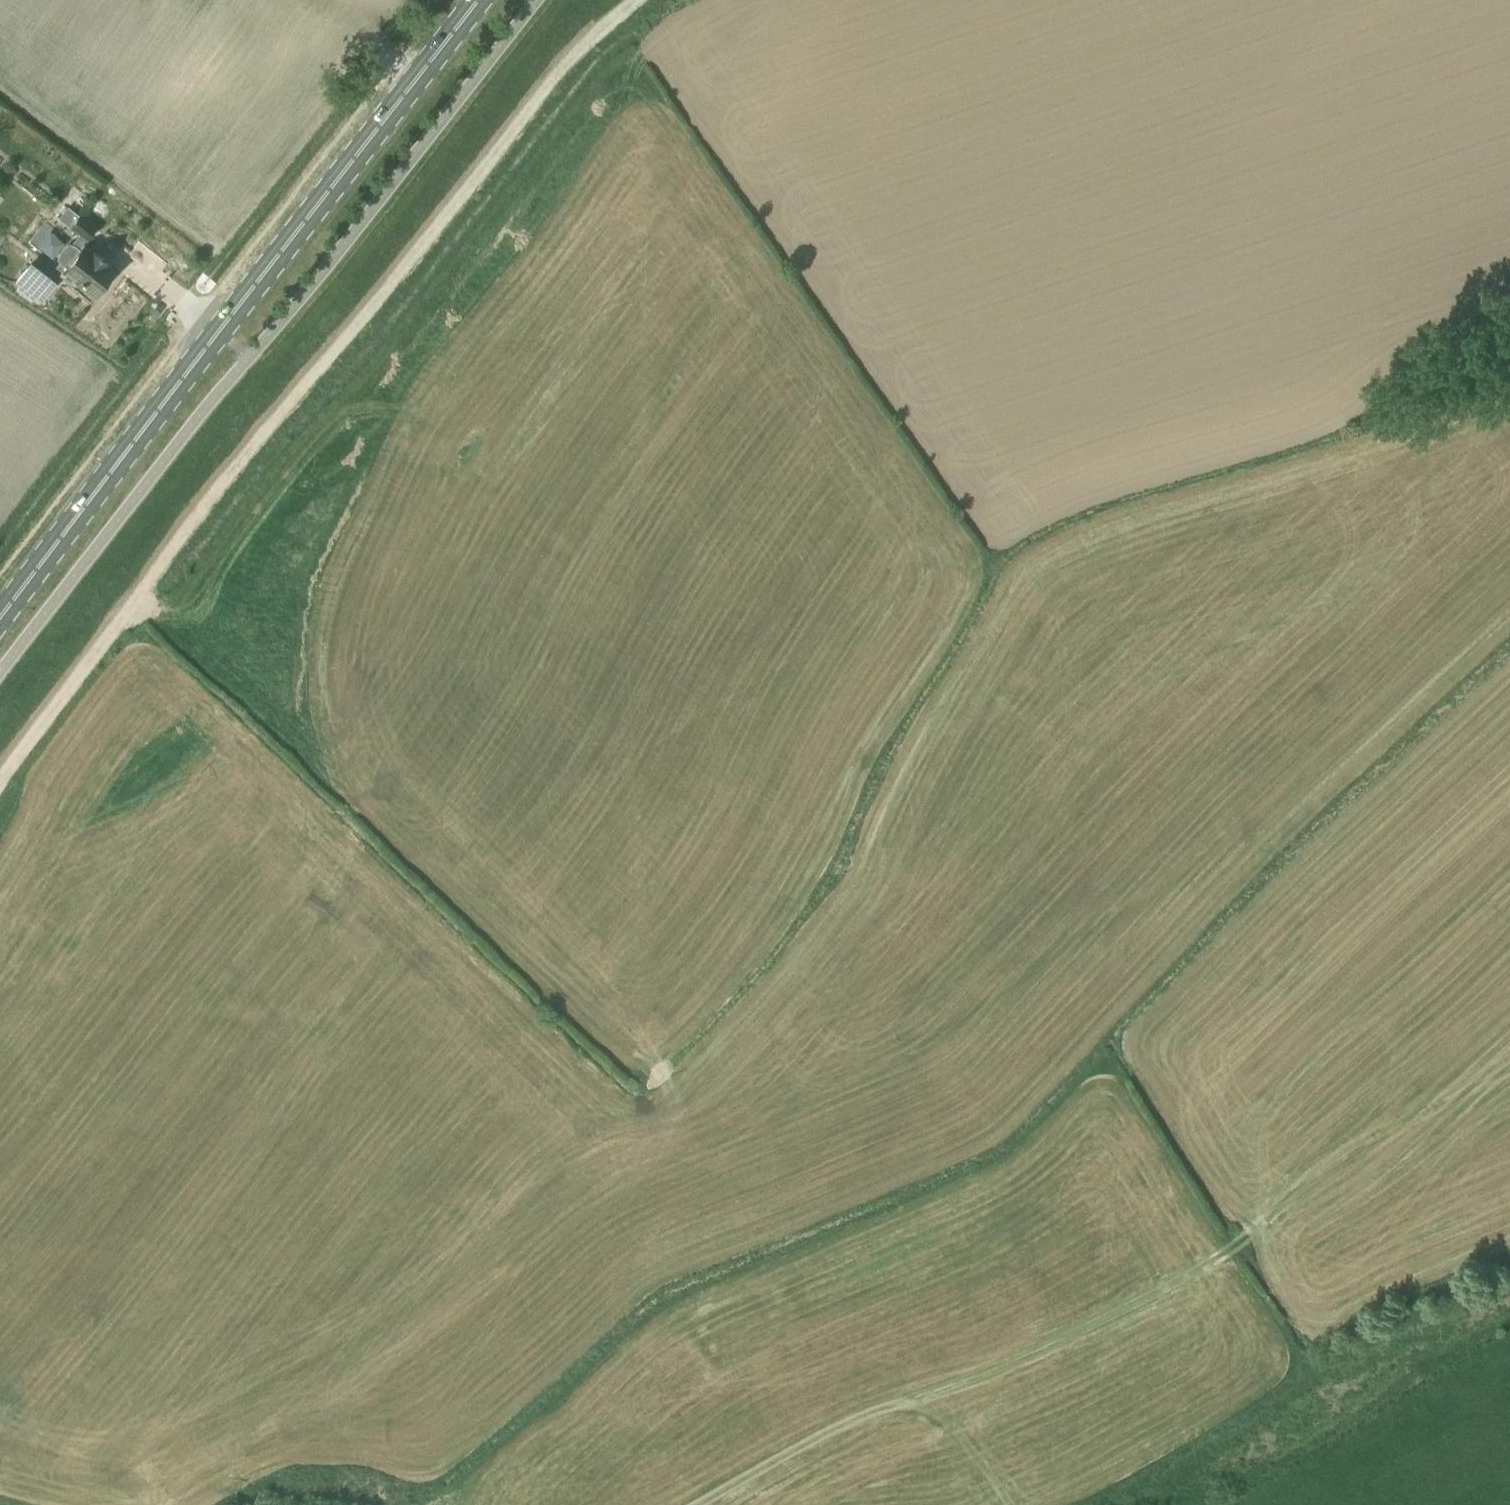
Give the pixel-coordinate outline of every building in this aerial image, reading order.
[(23,235),(36,245),(53,223),(39,213),(23,235)] [(71,229),(81,238),(72,249),(66,250),(61,256),(62,262),(47,280),(30,266),(18,281),(22,285),(18,290),(32,301),(36,296),(43,301),(62,276),(74,286),(77,283),(96,298),(114,276),(107,271),(111,266),(92,251),(88,256),(82,251),(97,231),(80,218),(71,229)]
